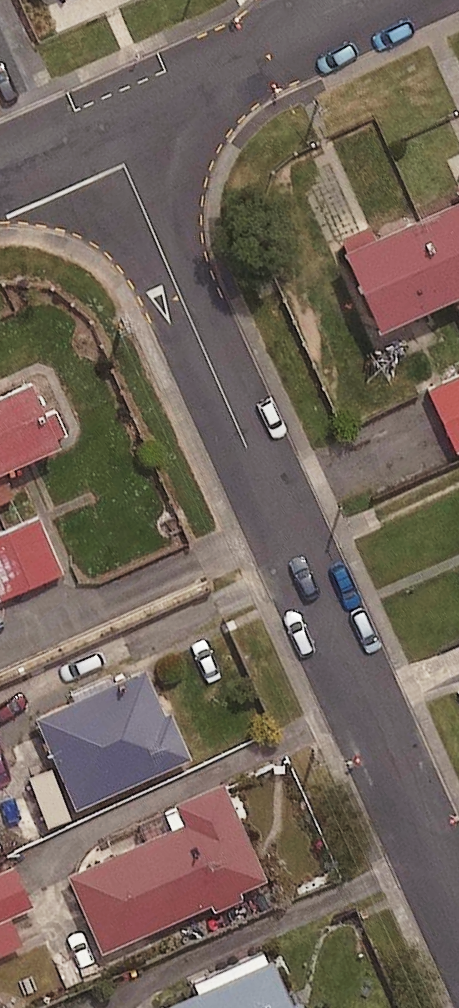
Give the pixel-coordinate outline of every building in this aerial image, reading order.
[(342,252),(379,333),(458,297),(458,200),(342,252)] [(15,490),(3,464),(68,436),(35,360),(0,375),(0,496),(15,490)] [(429,391),(456,452),(458,450),(458,377),(429,391)] [(34,505),(0,521),(0,586),(2,590),(61,563),(34,505)] [(187,748),(147,658),(35,707),(76,798),(187,748)] [(55,769),(29,780),(48,823),(74,811),(55,769)] [(219,769),(173,789),(177,798),(164,804),(170,818),(68,863),(102,940),(209,893),(213,903),(244,889),(239,879),(264,869),(219,769)] [(13,858),(0,863),(0,945),(19,938),(7,907),(28,899),(13,858)] [(271,949),(157,998),(161,1007),(310,1007),(302,990),(291,995),(271,949)]
